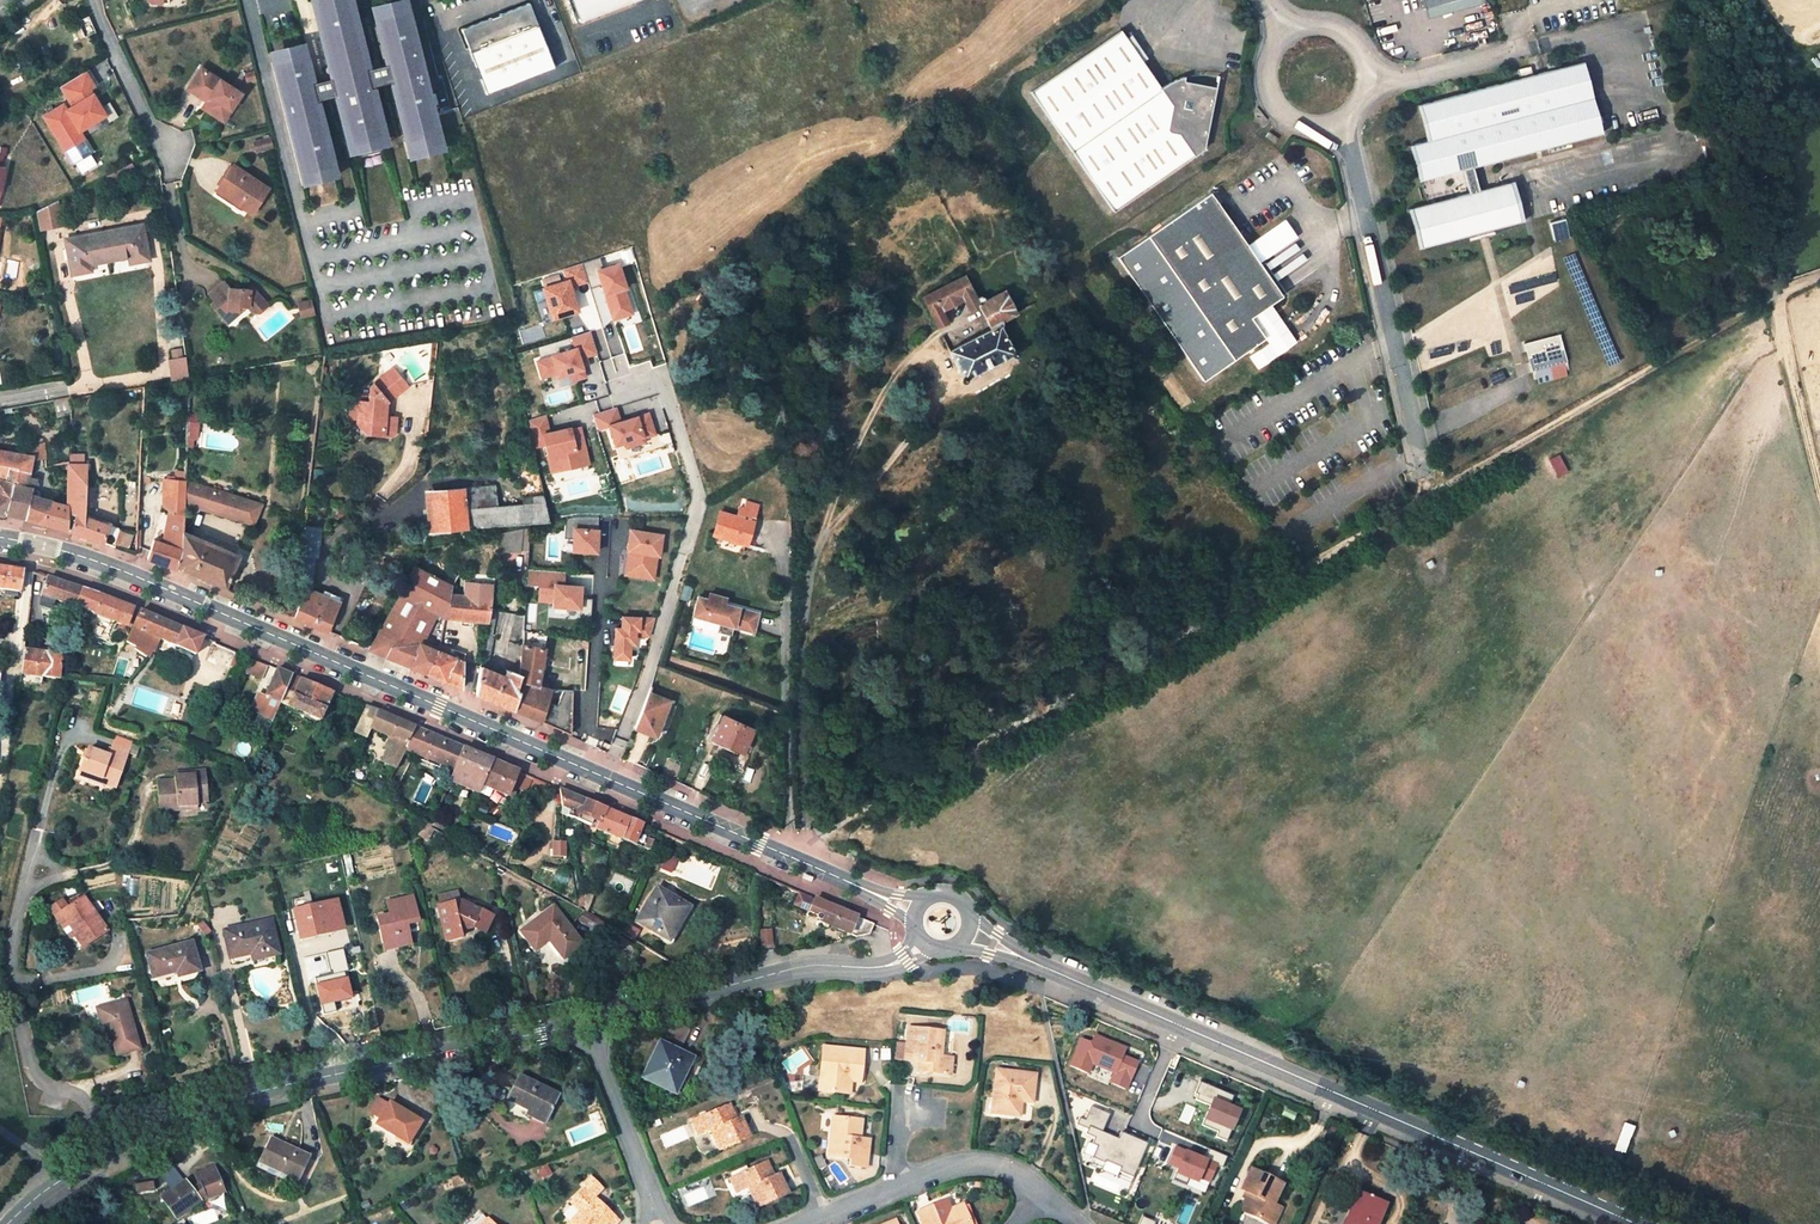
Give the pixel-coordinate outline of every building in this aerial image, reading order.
[(275,72),(303,184),(316,180),(314,171),(332,166),(315,99),(336,94),(354,145),(382,138),(369,85),(392,79),(408,141),(427,136),(429,146),(442,142),(409,19),(377,27),(388,66),(364,72),(346,0),(326,0),(314,3),(333,80),(312,85),(307,64),(275,72)] [(580,21),(632,0),(571,0),(580,21)] [(527,2),(459,29),(485,94),(553,67),(527,2)] [(1031,92),(1113,213),(1204,152),(1215,88),(1184,82),(1184,78),(1182,78),(1177,78),(1172,80),(1160,89),(1121,31),(1031,92)] [(239,84),(196,60),(186,77),(206,89),(203,93),(199,102),(221,114),(239,84)] [(1574,68),(1552,74),(1570,145),(1591,140),(1574,68)] [(100,162),(83,130),(112,115),(89,70),(60,85),(67,100),(45,112),(77,174),(100,162)] [(255,72),(246,74),(248,82),(257,80),(255,72)] [(1552,74),(1412,108),(1421,145),(1403,149),(1412,184),(1452,174),(1458,198),(1401,212),(1411,252),(1464,239),(1482,234),(1508,228),(1498,188),(1468,196),(1462,172),(1570,145),(1552,74)] [(183,82),(203,93),(206,89),(186,77),(183,82)] [(125,110),(128,120),(137,116),(132,107),(131,108),(125,110)] [(1264,138),(1273,144),(1277,138),(1268,132),(1266,135),(1264,138)] [(427,136),(408,141),(412,157),(444,148),(442,142),(429,146),(427,136)] [(272,138),(257,142),(259,152),(274,148),(272,138)] [(252,213),(269,189),(234,165),(219,186),(238,199),(236,202),(252,213)] [(332,166),(314,171),(316,180),(334,176),(332,166)] [(238,199),(219,186),(215,192),(233,205),(236,202),(238,199)] [(1211,195),(1148,238),(1232,363),(1264,341),(1250,321),(1270,308),(1282,300),(1211,195)] [(57,202),(49,206),(54,228),(63,226),(57,202)] [(49,206),(37,212),(41,231),(54,228),(49,206)] [(1554,225),(1539,229),(1544,247),(1559,243),(1554,225)] [(148,260),(142,226),(67,240),(73,275),(91,271),(89,264),(130,256),(132,263),(148,260)] [(1482,234),(1464,239),(1465,243),(1483,239),(1482,234)] [(1232,363),(1148,238),(1117,258),(1202,383),(1232,363)] [(614,320),(638,313),(622,260),(598,267),(614,320)] [(583,312),(577,285),(589,282),(585,262),(563,267),(564,274),(544,278),(552,318),(583,312)] [(979,306),(992,330),(950,352),(964,379),(1013,354),(1000,326),(1002,325),(1003,324),(1003,323),(1001,320),(1014,314),(1002,292),(985,301),(984,298),(979,296),(976,298),(965,276),(922,298),(938,327),(947,322),(940,308),(962,296),(970,310),(979,306)] [(248,289),(229,287),(224,281),(209,292),(208,293),(215,302),(211,305),(220,316),(228,310),(239,311),(238,307),(248,307),(251,312),(260,313),(267,307),(251,287),(248,289)] [(312,300),(299,303),(302,316),(315,313),(312,300)] [(1250,321),(1264,341),(1268,346),(1248,359),(1257,371),(1296,346),(1270,308),(1250,321)] [(228,310),(220,316),(224,322),(239,311),(228,310)] [(577,347),(536,359),(542,381),(569,372),(573,383),(590,378),(584,358),(599,354),(591,330),(573,335),(577,347)] [(1531,383),(1566,376),(1557,334),(1522,341),(1531,383)] [(550,352),(575,347),(573,338),(548,343),(550,352)] [(190,378),(187,357),(169,360),(173,381),(190,378)] [(412,384),(397,366),(388,374),(403,391),(412,384)] [(390,402),(403,391),(388,374),(371,389),(370,403),(359,402),(359,407),(352,407),(347,410),(347,416),(350,420),(357,421),(357,425),(366,435),(395,437),(400,433),(401,415),(390,415),(390,402)] [(53,402),(57,417),(70,415),(71,399),(53,402)] [(652,411),(622,418),(619,406),(593,413),(598,430),(613,426),(619,448),(649,440),(648,437),(659,435),(652,411)] [(545,446),(551,472),(592,463),(583,423),(551,430),(548,414),(530,418),(537,448),(545,446)] [(33,457),(32,461),(46,459),(45,445),(32,446),(33,457)] [(0,452),(0,480),(7,481),(10,469),(29,474),(32,461),(33,457),(0,452)] [(1557,454),(1546,459),(1555,476),(1566,471),(1557,454)] [(110,525),(84,516),(86,465),(68,464),(68,531),(79,535),(105,543),(110,525)] [(53,502),(31,495),(32,489),(34,489),(36,480),(29,478),(29,474),(10,469),(7,481),(14,484),(6,514),(24,518),(46,524),(53,502)] [(177,473),(176,481),(185,482),(185,474),(177,473)] [(162,505),(169,510),(183,513),(184,503),(185,482),(176,481),(164,479),(162,505)] [(6,514),(14,484),(7,481),(0,480),(0,513),(6,514)] [(184,503),(254,524),(262,505),(185,482),(184,503)] [(497,506),(496,488),(428,492),(431,531),(548,521),(542,496),(523,498),(524,504),(497,506)] [(53,502),(46,524),(68,531),(68,505),(53,502)] [(714,535),(747,545),(754,523),(752,522),(753,519),(755,519),(759,506),(747,502),(746,509),(739,507),(736,517),(721,513),(714,535)] [(183,532),(183,513),(169,510),(162,544),(154,541),(148,559),(175,570),(182,548),(183,532)] [(115,546),(121,529),(110,525),(105,543),(115,546)] [(574,526),(574,552),(602,551),(602,526),(574,526)] [(660,579),(664,531),(630,528),(626,576),(660,579)] [(520,553),(524,529),(504,533),(500,552),(520,553)] [(225,588),(239,556),(183,532),(182,548),(175,570),(192,576),(194,576),(197,577),(225,588)] [(324,596),(311,590),(315,557),(312,556),(313,544),(301,542),(297,584),(307,588),(295,617),(328,631),(340,603),(330,598),(324,596)] [(400,571),(403,562),(388,557),(385,566),(400,571)] [(31,596),(34,573),(0,568),(0,589),(1,589),(22,593),(22,595),(31,596)] [(451,594),(452,587),(416,568),(370,649),(386,656),(388,653),(411,663),(409,666),(426,673),(437,650),(426,646),(430,637),(426,636),(437,614),(446,618),(451,594)] [(585,607),(586,582),(566,582),(567,570),(529,569),(528,585),(540,585),(539,601),(557,601),(556,606),(585,607)] [(48,578),(42,596),(57,601),(79,609),(83,590),(48,578)] [(464,583),(463,595),(451,594),(446,618),(462,619),(473,621),(488,623),(490,611),(495,585),(464,583)] [(83,590),(79,609),(132,629),(140,612),(83,590)] [(760,614),(741,608),(726,604),(727,598),(711,593),(709,599),(699,596),(694,615),(755,632),(760,614)] [(57,601),(42,596),(42,606),(53,611),(57,601)] [(144,633),(195,655),(203,638),(140,612),(132,629),(126,644),(137,649),(144,633)] [(623,626),(618,625),(614,657),(634,659),(636,643),(639,643),(641,632),(654,633),(655,616),(625,613),(623,626)] [(893,638),(893,618),(877,619),(877,637),(877,638),(893,638)] [(472,627),(473,621),(462,619),(461,626),(472,627)] [(524,646),(546,649),(548,635),(525,630),(524,646)] [(491,670),(495,638),(486,636),(480,680),(489,681),(491,670)] [(845,648),(832,638),(822,651),(837,662),(847,650),(845,648)] [(524,646),(509,642),(508,653),(523,656),(524,646)] [(126,644),(122,653),(142,666),(149,658),(137,651),(137,649),(126,644)] [(448,655),(450,649),(440,645),(438,650),(448,655)] [(523,656),(522,676),(523,677),(519,691),(522,692),(516,711),(541,722),(550,690),(539,687),(529,683),(530,675),(540,677),(546,649),(524,646),(523,656)] [(59,679),(62,655),(60,655),(25,650),(21,674),(42,677),(59,679)] [(426,673),(463,689),(463,661),(448,655),(438,650),(437,650),(426,673)] [(386,656),(409,666),(411,663),(388,653),(386,656)] [(137,682),(153,660),(149,658),(142,666),(132,679),(137,682)] [(141,686),(158,664),(153,660),(137,682),(141,686)] [(261,662),(257,671),(264,674),(268,665),(261,662)] [(268,698),(254,732),(266,737),(281,704),(292,675),(277,669),(266,697),(268,698)] [(498,673),(491,670),(489,681),(480,680),(478,695),(487,699),(498,673)] [(504,676),(498,673),(487,699),(516,711),(522,692),(519,691),(523,677),(522,676),(511,672),(508,678),(504,676)] [(20,683),(41,685),(42,677),(21,674),(20,683)] [(281,704),(320,721),(330,698),(341,703),(344,697),(292,675),(281,704)] [(539,687),(540,677),(530,675),(529,683),(539,687)] [(636,729),(655,736),(670,700),(651,693),(647,701),(636,729)] [(366,707),(355,733),(366,738),(370,728),(378,711),(366,707)] [(381,761),(395,768),(401,756),(406,746),(415,727),(378,711),(370,728),(391,738),(386,749),(381,761)] [(743,752),(752,730),(724,717),(714,739),(730,746),(743,752)] [(415,727),(406,746),(455,767),(463,748),(415,727)] [(730,746),(714,739),(713,741),(729,749),(730,746)] [(116,787),(128,753),(114,748),(111,756),(89,749),(80,771),(101,779),(100,781),(116,787)] [(455,767),(449,781),(479,793),(483,785),(493,761),(463,748),(455,767)] [(483,785),(508,796),(518,771),(493,761),(483,785)] [(100,783),(100,781),(101,779),(80,771),(79,776),(100,783)] [(195,776),(175,777),(175,780),(158,782),(161,812),(177,811),(177,807),(197,805),(197,802),(208,801),(206,771),(195,772),(195,776)] [(479,793),(504,804),(508,796),(483,785),(479,793)] [(562,806),(569,809),(566,815),(578,820),(585,800),(559,789),(562,806)] [(606,809),(585,800),(578,820),(591,826),(594,820),(600,822),(606,809)] [(600,822),(597,829),(612,835),(615,836),(622,839),(631,819),(606,809),(600,822)] [(634,844),(642,824),(631,819),(622,839),(634,844)] [(418,835),(425,838),(431,827),(430,826),(430,825),(425,822),(418,835)] [(431,827),(425,838),(428,840),(434,829),(431,827)] [(622,839),(615,836),(612,844),(620,846),(622,839)] [(654,842),(648,839),(644,848),(651,850),(654,842)] [(789,887),(791,883),(781,878),(779,883),(789,887)] [(690,907),(657,888),(638,921),(670,940),(690,907)] [(486,936),(494,918),(469,905),(468,908),(461,904),(461,901),(459,901),(457,892),(440,896),(442,906),(438,907),(446,942),(462,939),(460,930),(473,928),(474,943),(483,944),(486,936)] [(70,894),(58,903),(63,910),(76,902),(70,894)] [(413,896),(387,902),(390,915),(378,918),(385,950),(411,944),(407,924),(418,922),(413,896)] [(108,931),(84,897),(76,902),(63,910),(60,913),(66,922),(70,920),(78,932),(74,934),(83,948),(108,931)] [(585,906),(584,897),(577,898),(578,907),(579,907),(585,906)] [(609,900),(601,897),(595,912),(603,915),(609,900)] [(819,921),(850,934),(857,917),(814,898),(809,911),(822,916),(819,921)] [(337,900),(294,910),(300,937),(343,928),(337,900)] [(554,908),(522,931),(536,950),(550,940),(564,958),(582,945),(554,908)] [(581,919),(598,929),(603,922),(586,912),(581,919)] [(70,920),(66,922),(74,934),(78,932),(70,920)] [(272,921),(224,931),(231,959),(252,954),(262,951),(264,957),(279,954),(272,921)] [(762,944),(773,943),(772,928),(761,929),(762,944)] [(193,942),(146,954),(153,978),(177,972),(179,978),(201,972),(193,942)] [(252,954),(254,959),(264,957),(262,951),(252,954)] [(127,1000),(97,1008),(103,1031),(110,1029),(117,1054),(140,1047),(127,1000)] [(941,1031),(909,1028),(906,1060),(927,1062),(926,1072),(950,1075),(952,1058),(939,1057),(941,1031)] [(1080,1038),(1068,1066),(1088,1075),(1093,1064),(1112,1073),(1108,1082),(1126,1090),(1138,1061),(1123,1054),(1127,1047),(1094,1032),(1090,1042),(1080,1038)] [(693,1058),(662,1043),(645,1077),(665,1088),(662,1095),(678,1103),(680,1103),(683,1102),(686,1099),(704,1060),(704,1059),(703,1057),(702,1057),(695,1053),(693,1058)] [(864,1051),(824,1047),(820,1078),(823,1078),(822,1091),(845,1093),(846,1081),(860,1082),(864,1051)] [(919,1071),(926,1072),(927,1062),(920,1061),(919,1071)] [(1036,1074),(997,1069),(994,1098),(996,1098),(995,1113),(1018,1116),(1019,1101),(1022,1101),(1033,1102),(1036,1074)] [(558,1095),(520,1076),(509,1099),(530,1110),(547,1119),(558,1095)] [(1233,1096),(1199,1083),(1195,1093),(1198,1095),(1196,1099),(1210,1105),(1201,1126),(1216,1132),(1214,1137),(1226,1142),(1240,1109),(1230,1105),(1233,1096)] [(420,1122),(390,1104),(377,1124),(408,1143),(420,1122)] [(731,1106),(693,1121),(699,1135),(711,1131),(719,1150),(750,1137),(741,1117),(732,1120),(730,1117),(734,1115),(731,1106)] [(1079,1119),(1077,1124),(1087,1129),(1085,1134),(1094,1138),(1091,1144),(1095,1147),(1090,1158),(1103,1164),(1100,1171),(1116,1177),(1118,1172),(1131,1177),(1146,1143),(1120,1132),(1117,1139),(1100,1132),(1108,1115),(1090,1107),(1085,1121),(1079,1119)] [(545,1123),(547,1119),(530,1110),(528,1114),(545,1123)] [(862,1121),(834,1117),(831,1138),(833,1138),(832,1144),(831,1144),(830,1156),(851,1159),(851,1165),(866,1167),(869,1139),(858,1137),(858,1133),(860,1133),(862,1121)] [(1622,1152),(1632,1124),(1621,1120),(1611,1148),(1622,1152)] [(287,1153),(289,1147),(271,1139),(268,1144),(287,1153)] [(268,1144),(259,1162),(285,1175),(287,1172),(299,1178),(309,1157),(289,1147),(287,1153),(268,1144)] [(1226,1157),(1208,1149),(1204,1159),(1174,1146),(1166,1165),(1174,1168),(1172,1174),(1195,1183),(1197,1179),(1208,1184),(1215,1166),(1221,1169),(1226,1157)] [(285,1175),(259,1162),(257,1167),(283,1179),(285,1175)] [(771,1171),(767,1162),(731,1180),(737,1194),(749,1189),(757,1207),(788,1193),(778,1173),(773,1175),(769,1177),(767,1173),(771,1171)] [(185,1182),(163,1197),(177,1218),(200,1202),(198,1200),(203,1197),(204,1200),(225,1192),(215,1167),(195,1174),(199,1185),(191,1190),(185,1182)] [(1240,1210),(1268,1223),(1274,1223),(1282,1209),(1274,1205),(1284,1185),(1251,1169),(1242,1189),(1249,1193),(1240,1210)] [(586,1188),(574,1199),(583,1208),(580,1211),(568,1223),(569,1223),(615,1223),(618,1221),(595,1198),(603,1190),(591,1178),(583,1186),(586,1188)] [(1357,1193),(1344,1223),(1377,1223),(1385,1204),(1357,1193)] [(583,1208),(574,1199),(571,1202),(580,1211),(583,1208)] [(919,1212),(924,1223),(970,1223),(964,1209),(950,1215),(949,1211),(945,1203),(919,1212)] [(950,1215),(964,1209),(963,1206),(949,1211),(950,1215)]
